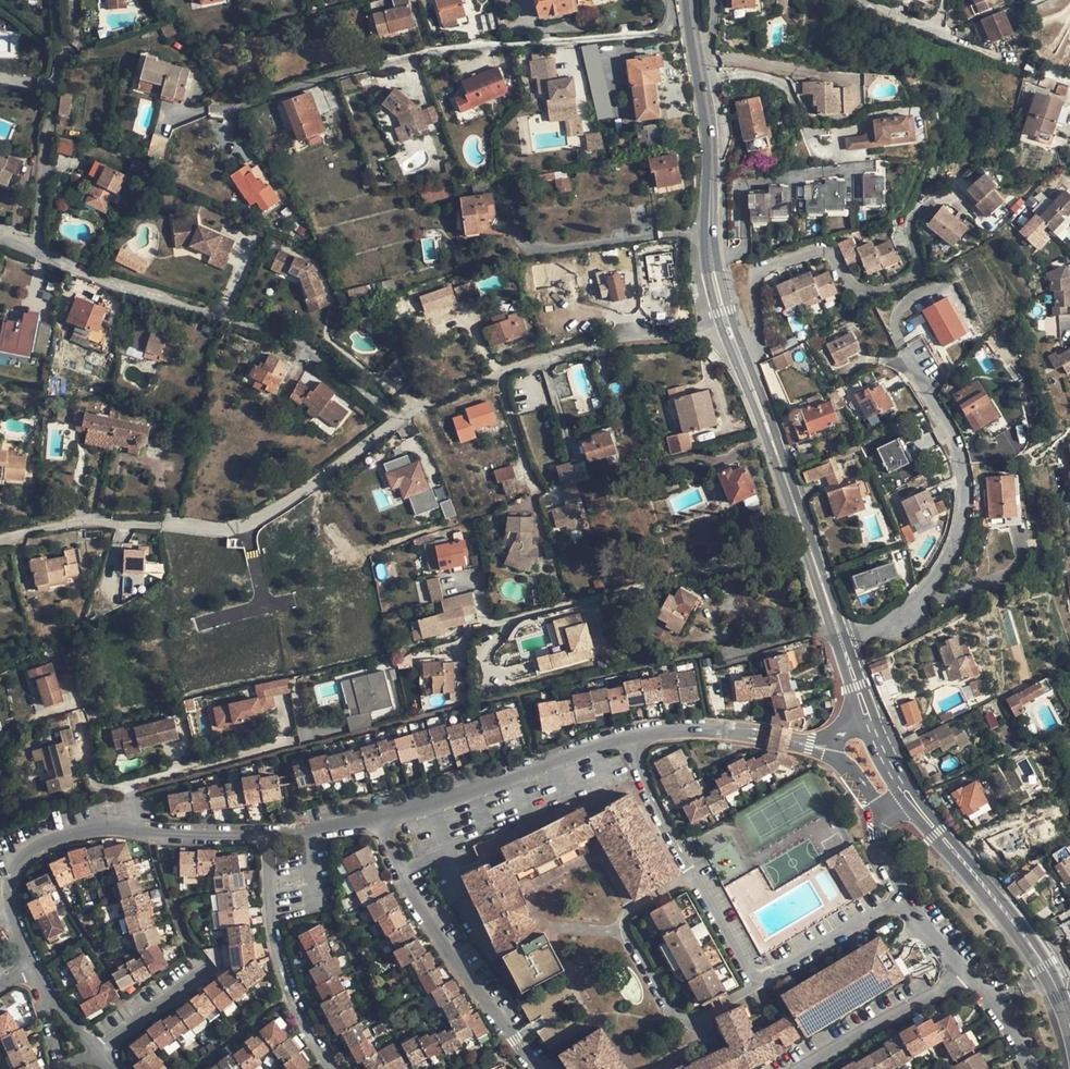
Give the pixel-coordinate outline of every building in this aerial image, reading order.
[(108,11),(126,9),(125,1),(125,0),(108,0),(108,11)] [(373,15),(379,37),(390,33),(414,27),(408,5),(409,0),(392,0),(395,9),(373,15)] [(444,28),(458,24),(456,19),(457,19),(456,16),(465,14),(462,0),(435,0),(444,28)] [(541,18),(577,12),(575,0),(538,0),(541,18)] [(980,8),(977,0),(972,0),(975,10),(980,8)] [(980,8),(994,3),(993,0),(977,0),(980,8)] [(993,28),(996,36),(1010,30),(1001,6),(982,14),(988,30),(993,28)] [(171,22),(167,14),(158,17),(162,25),(171,22)] [(379,37),(373,15),(367,16),(372,38),(379,37)] [(177,34),(171,23),(161,28),(166,39),(177,34)] [(991,38),(996,36),(993,28),(988,30),(991,38)] [(446,41),(444,33),(436,35),(438,43),(446,41)] [(596,44),(583,45),(598,118),(611,115),(610,107),(609,107),(596,44)] [(157,59),(147,56),(138,90),(174,99),(177,88),(185,90),(190,71),(156,62),(157,59)] [(663,68),(661,56),(652,58),(635,60),(627,61),(630,87),(632,87),(637,121),(659,118),(654,83),(661,82),(658,69),(663,68)] [(577,120),(573,85),(556,87),(556,83),(553,60),(530,63),(532,80),(537,79),(539,96),(545,95),(549,95),(550,101),(546,102),(547,114),(563,112),(564,122),(577,120)] [(466,91),(454,97),(461,113),(508,93),(506,86),(509,85),(505,74),(501,75),(498,67),(462,82),(466,91)] [(1044,78),(1025,73),(1023,80),(1042,86),(1044,78)] [(882,78),(867,77),(867,89),(870,89),(882,78)] [(1054,90),(1057,80),(1045,77),(1044,78),(1042,86),(1054,90)] [(831,90),(831,84),(817,82),(790,82),(796,93),(814,93),(813,105),(818,105),(818,114),(849,114),(849,90),(831,90)] [(384,87),(373,96),(380,103),(382,105),(391,94),(384,87)] [(185,90),(177,88),(174,99),(182,102),(185,90)] [(406,124),(410,134),(427,128),(426,126),(439,121),(433,106),(420,111),(417,104),(413,105),(394,90),(391,94),(382,105),(398,117),(401,126),(406,124)] [(72,93),(61,91),(59,111),(70,112),(72,93)] [(324,131),(309,93),(284,103),(299,141),(324,131)] [(1051,142),(1064,102),(1036,93),(1023,133),(1051,142)] [(760,98),(738,102),(747,152),(756,151),(758,157),(762,160),(769,159),(772,153),(760,98)] [(563,112),(547,114),(549,124),(564,122),(563,112)] [(864,136),(845,138),(848,150),(916,141),(912,116),(874,121),(864,136)] [(662,138),(660,123),(643,127),(643,131),(646,131),(648,139),(662,138)] [(401,126),(395,129),(400,143),(412,139),(410,134),(406,124),(401,126)] [(834,127),(818,127),(818,136),(833,137),(834,127)] [(588,150),(603,147),(600,131),(585,134),(588,150)] [(168,140),(153,134),(147,156),(161,160),(168,140)] [(114,139),(105,137),(103,143),(111,145),(114,139)] [(75,143),(60,139),(57,153),(72,156),(75,143)] [(273,149),(269,142),(263,144),(268,152),(273,149)] [(277,156),(273,149),(268,152),(271,158),(277,156)] [(675,155),(649,160),(651,173),(655,172),(657,188),(681,184),(675,155)] [(0,157),(0,184),(7,187),(13,173),(18,175),(24,162),(9,156),(7,160),(0,157)] [(146,166),(134,161),(130,170),(143,175),(146,166)] [(126,177),(95,162),(89,176),(97,180),(90,194),(93,195),(88,205),(104,213),(109,202),(112,204),(117,194),(126,177)] [(257,181),(250,170),(247,165),(229,176),(245,199),(250,206),(256,202),(263,213),(280,201),(269,185),(266,187),(260,179),(257,181)] [(264,177),(256,166),(250,170),(257,181),(260,179),(264,177)] [(555,173),(535,175),(537,182),(555,179),(568,177),(566,170),(555,173)] [(371,187),(366,173),(359,176),(364,190),(371,187)] [(537,182),(535,175),(525,177),(527,188),(538,187),(537,182)] [(995,188),(984,175),(980,179),(968,189),(979,203),(976,205),(986,218),(1003,204),(992,191),(995,188)] [(883,176),(863,176),(864,204),(882,204),(883,176)] [(269,185),(264,177),(260,179),(266,187),(269,185)] [(568,177),(555,179),(556,188),(559,188),(570,185),(569,177),(568,177)] [(473,197),(461,199),(465,231),(478,229),(479,233),(490,231),(490,227),(496,226),(492,195),(491,195),(490,182),(471,185),(473,197)] [(844,210),(844,182),(825,182),(825,185),(825,210),(844,210)] [(825,185),(806,185),(806,213),(825,213),(825,210),(825,185)] [(454,186),(422,195),(424,204),(457,196),(454,186)] [(787,188),(768,188),(768,194),(769,216),(788,216),(787,188)] [(1053,203),(1063,212),(1067,216),(1069,213),(1069,195),(1065,190),(1053,203)] [(117,194),(112,204),(117,205),(121,196),(117,194)] [(768,194),(749,195),(750,223),(769,222),(769,216),(768,194)] [(1053,203),(1039,218),(1045,224),(1052,231),(1065,218),(1061,215),(1063,212),(1053,203)] [(941,236),(954,220),(942,209),(928,226),(941,236)] [(1052,231),(1057,235),(1069,222),(1069,219),(1067,216),(1063,212),(1061,215),(1065,218),(1052,231)] [(1035,214),(1018,232),(1033,246),(1040,237),(1045,232),(1041,229),(1045,224),(1039,218),(1035,214)] [(190,247),(213,256),(214,253),(227,258),(234,242),(198,227),(196,216),(172,221),(177,249),(190,247)] [(968,231),(954,220),(941,236),(954,247),(968,231)] [(299,225),(295,222),(290,228),(295,232),(295,231),(299,225)] [(309,231),(299,225),(295,231),(303,237),(307,240),(311,234),(309,231)] [(1040,237),(1033,246),(1037,250),(1045,241),(1040,237)] [(838,246),(842,254),(855,248),(852,240),(838,246)] [(872,243),(856,250),(859,256),(860,260),(867,275),(882,268),(874,249),(872,243)] [(889,243),(874,249),(882,268),(897,262),(889,243)] [(856,250),(855,248),(842,254),(845,263),(859,256),(856,250)] [(115,261),(143,273),(149,261),(120,249),(115,261)] [(278,250),(270,269),(287,277),(288,273),(300,278),(302,284),(309,299),(323,293),(312,266),(278,250)] [(214,253),(213,256),(210,263),(223,269),(227,258),(214,253)] [(847,266),(860,260),(859,256),(845,263),(847,266)] [(956,262),(950,266),(955,275),(961,272),(956,262)] [(1047,274),(1049,280),(1050,291),(1069,289),(1069,282),(1069,277),(1069,276),(1066,266),(1047,274)] [(625,299),(619,274),(606,277),(608,284),(600,286),(603,298),(611,296),(612,302),(625,299)] [(818,295),(811,282),(808,274),(792,282),(801,303),(818,295)] [(827,275),(811,282),(818,295),(820,301),(835,294),(827,275)] [(395,290),(392,279),(381,282),(383,292),(395,290)] [(801,303),(792,282),(776,289),(785,310),(801,303)] [(374,283),(347,290),(349,298),(376,291),(374,283)] [(309,299),(302,284),(299,285),(305,301),(309,299)] [(418,295),(424,313),(457,303),(451,285),(418,295)] [(466,297),(462,286),(454,288),(459,300),(466,297)] [(310,313),(328,305),(323,293),(305,301),(310,313)] [(951,296),(946,299),(966,334),(971,332),(951,296)] [(77,298),(68,322),(77,325),(75,329),(73,334),(101,346),(107,330),(99,327),(102,322),(100,321),(105,309),(77,298)] [(944,347),(966,334),(946,299),(923,312),(944,347)] [(518,300),(512,302),(516,314),(520,312),(522,311),(518,300)] [(491,347),(527,334),(520,312),(516,314),(509,316),(510,319),(499,323),(496,316),(492,319),(495,325),(484,329),(485,330),(483,331),(486,339),(488,338),(491,347)] [(40,315),(28,313),(24,313),(22,323),(6,320),(1,347),(31,353),(32,353),(38,321),(40,315)] [(507,313),(496,316),(499,323),(510,319),(509,316),(507,313)] [(1059,316),(1044,317),(1046,338),(1061,337),(1059,316)] [(377,317),(360,319),(361,328),(378,326),(377,317)] [(68,322),(65,320),(64,324),(75,329),(77,325),(68,322)] [(46,355),(51,324),(38,321),(32,353),(46,355)] [(1008,344),(1011,343),(1019,340),(1013,325),(1001,329),(1008,344)] [(135,326),(129,347),(145,352),(161,357),(160,360),(180,366),(187,341),(167,335),(161,333),(135,326)] [(828,343),(836,363),(848,358),(861,351),(852,332),(828,343)] [(822,333),(807,341),(814,353),(823,349),(821,345),(827,341),(822,333)] [(786,351),(799,345),(796,338),(781,345),(784,352),(786,351)] [(1021,347),(1019,340),(1011,343),(1013,350),(1021,347)] [(129,347),(118,344),(117,355),(142,362),(143,358),(145,352),(129,347)] [(771,350),(775,357),(784,352),(781,345),(771,350)] [(1,347),(0,347),(0,352),(30,358),(31,353),(1,347)] [(1049,357),(1057,369),(1064,365),(1068,373),(1069,372),(1069,350),(1059,356),(1056,352),(1049,357)] [(786,351),(784,352),(775,357),(772,358),(777,369),(792,362),(786,351)] [(161,357),(145,352),(143,358),(160,363),(160,360),(161,357)] [(289,365),(270,355),(265,365),(263,369),(258,366),(255,365),(249,376),(268,386),(265,390),(274,394),(289,365)] [(849,362),(848,358),(836,363),(838,367),(849,362)] [(249,376),(246,374),(243,381),(264,393),(265,390),(268,386),(249,376)] [(311,390),(298,381),(291,396),(301,404),(302,402),(305,397),(311,390)] [(976,431),(1000,417),(978,381),(954,396),(976,431)] [(335,394),(320,382),(313,392),(311,390),(305,397),(313,403),(322,411),(319,415),(336,429),(349,412),(337,404),(336,406),(332,403),(333,401),(331,399),(335,394)] [(880,414),(893,408),(881,386),(870,392),(868,389),(856,395),(872,426),(881,421),(877,415),(880,413),(880,414)] [(666,436),(670,453),(692,447),(687,432),(715,425),(707,390),(685,395),(682,387),(666,391),(669,400),(674,398),(683,432),(666,436)] [(808,399),(811,406),(812,408),(824,403),(820,394),(808,399)] [(313,403),(305,397),(302,402),(309,408),(313,403)] [(831,400),(824,403),(812,408),(811,406),(799,410),(795,409),(791,411),(789,419),(794,426),(800,442),(811,438),(812,441),(817,439),(815,432),(833,426),(832,424),(839,421),(831,400)] [(458,412),(465,432),(495,422),(488,402),(458,412)] [(322,411),(313,403),(309,408),(306,412),(315,420),(319,415),(322,411)] [(364,408),(357,403),(353,408),(360,414),(364,408)] [(108,418),(85,413),(82,426),(88,428),(85,444),(112,450),(114,444),(118,420),(121,408),(111,406),(108,418)] [(369,411),(364,408),(360,414),(365,417),(369,411)] [(82,426),(85,413),(79,412),(76,425),(82,426)] [(150,427),(118,420),(114,444),(129,447),(128,453),(138,455),(140,447),(142,446),(144,446),(146,445),(147,443),(147,442),(147,441),(150,427)] [(586,454),(588,462),(616,454),(609,432),(590,438),(591,441),(583,444),(586,454)] [(889,474),(909,463),(896,439),(877,449),(889,474)] [(7,457),(7,451),(2,451),(2,443),(0,442),(0,474),(4,474),(4,479),(25,481),(27,457),(18,457),(7,457)] [(862,450),(859,445),(833,456),(835,461),(862,450)] [(415,515),(438,507),(430,487),(427,489),(425,489),(423,484),(425,483),(417,463),(410,465),(406,455),(383,464),(387,475),(394,472),(404,497),(407,496),(415,515)] [(827,475),(839,470),(835,461),(833,456),(821,462),(823,465),(827,475)] [(571,466),(576,483),(589,479),(584,462),(571,466)] [(567,486),(576,483),(571,466),(570,463),(557,467),(562,483),(565,482),(567,486)] [(808,483),(827,475),(823,465),(804,473),(808,483)] [(501,482),(507,494),(516,492),(510,479),(514,478),(510,466),(494,471),(498,483),(501,482)] [(718,474),(730,504),(755,493),(744,467),(732,472),(730,468),(718,474)] [(844,482),(839,470),(827,475),(832,487),(844,482)] [(394,472),(387,475),(391,488),(399,485),(394,472)] [(990,519),(1005,517),(1015,517),(1013,477),(988,478),(988,490),(989,507),(990,519)] [(1018,477),(1013,477),(1015,517),(1005,517),(1006,525),(1021,525),(1018,477)] [(854,479),(844,482),(832,487),(826,489),(837,519),(865,509),(854,479)] [(563,487),(566,498),(567,497),(579,494),(576,483),(567,486),(563,487)] [(901,502),(913,526),(939,514),(928,490),(901,502)] [(582,503),(579,494),(567,497),(569,506),(577,503),(577,504),(582,503)] [(584,499),(588,512),(595,510),(591,497),(584,499)] [(455,515),(449,499),(439,503),(445,519),(455,515)] [(551,510),(556,527),(565,525),(581,521),(577,504),(577,503),(569,506),(551,510)] [(509,551),(504,562),(522,570),(530,570),(531,563),(538,563),(538,550),(537,550),(530,550),(531,544),(531,517),(508,517),(506,531),(507,531),(501,547),(509,551)] [(583,528),(581,521),(565,525),(567,532),(583,528)] [(453,532),(452,534),(452,537),(455,539),(457,539),(458,539),(460,537),(461,535),(460,533),(458,531),(456,530),(454,531),(453,532)] [(431,534),(412,541),(413,546),(423,544),(433,541),(433,538),(432,538),(431,534)] [(549,537),(541,539),(547,559),(554,556),(549,537)] [(447,538),(433,541),(423,544),(429,572),(448,568),(449,572),(453,571),(454,573),(465,570),(463,565),(465,564),(463,556),(467,555),(464,540),(448,544),(447,538)] [(773,545),(776,554),(793,549),(790,540),(773,545)] [(30,560),(38,591),(49,589),(48,583),(67,580),(67,575),(78,573),(73,550),(64,551),(65,557),(41,561),(40,557),(30,560)] [(125,550),(124,568),(144,569),(145,551),(125,550)] [(90,553),(90,561),(99,562),(99,554),(90,553)] [(899,577),(895,563),(853,576),(858,589),(863,587),(865,592),(882,586),(881,583),(889,581),(889,580),(899,577)] [(428,592),(440,589),(437,578),(426,581),(428,592)] [(100,593),(105,607),(121,601),(115,587),(107,589),(107,590),(100,593)] [(544,588),(532,590),(534,603),(546,602),(544,588)] [(665,625),(677,631),(697,598),(680,588),(675,597),(670,594),(657,617),(667,622),(665,625)] [(432,603),(443,600),(440,589),(428,592),(432,603)] [(477,613),(472,593),(441,601),(445,614),(419,621),(424,639),(442,634),(441,630),(446,629),(466,623),(465,616),(477,613)] [(537,659),(540,672),(590,658),(588,647),(581,649),(579,643),(590,640),(585,624),(590,622),(588,612),(565,618),(568,629),(562,630),(565,642),(568,650),(537,659)] [(561,644),(565,642),(562,630),(568,629),(565,618),(555,621),(561,644)] [(590,622),(585,624),(590,640),(594,639),(590,622)] [(424,639),(421,630),(414,632),(416,641),(424,639)] [(973,675),(972,673),(965,656),(964,656),(957,637),(945,641),(946,645),(939,648),(951,682),(973,675)] [(592,646),(590,640),(579,643),(581,649),(588,647),(592,646)] [(763,659),(767,676),(786,672),(791,671),(786,653),(763,659)] [(971,655),(965,656),(972,673),(978,670),(971,655)] [(450,693),(450,706),(468,701),(466,668),(453,668),(453,662),(423,663),(424,673),(424,677),(432,677),(432,687),(433,694),(450,693)] [(31,668),(42,707),(63,702),(53,663),(31,668)] [(384,671),(352,679),(358,703),(348,705),(349,709),(359,707),(360,713),(346,717),(350,732),(374,726),(370,712),(393,706),(384,671)] [(662,700),(663,704),(680,701),(676,674),(675,672),(658,676),(658,678),(662,700)] [(680,701),(681,703),(698,699),(693,672),(676,674),(680,701)] [(767,677),(772,696),(791,691),(786,672),(767,676),(767,677)] [(752,676),(754,698),(770,696),(772,696),(767,677),(761,678),(760,675),(752,676)] [(734,682),(737,700),(754,698),(752,676),(742,677),(742,680),(734,682)] [(424,681),(425,687),(432,687),(432,677),(424,677),(424,681)] [(644,703),(645,704),(662,700),(658,678),(640,680),(644,703)] [(1047,678),(1040,681),(1045,692),(1052,689),(1047,678)] [(358,703),(352,679),(342,681),(348,705),(358,703)] [(623,686),(627,705),(644,703),(640,680),(640,679),(622,682),(623,686)] [(289,680),(277,682),(280,697),(292,694),(289,680)] [(1029,687),(1015,695),(1007,699),(1016,717),(1026,712),(1023,706),(1045,694),(1045,692),(1040,681),(1029,687)] [(277,682),(270,683),(274,698),(280,697),(277,682)] [(276,709),(270,683),(257,686),(260,701),(216,711),(220,730),(253,723),(264,721),(262,712),(276,709)] [(1013,691),(1015,695),(1029,687),(1027,683),(1013,691)] [(611,711),(611,713),(628,709),(627,705),(623,686),(606,690),(611,711)] [(589,693),(594,715),(611,711),(606,690),(606,688),(589,691),(589,693)] [(770,696),(775,713),(798,708),(794,690),(791,691),(772,696),(770,696)] [(572,699),(575,723),(595,720),(594,715),(589,693),(571,696),(572,699)] [(556,703),(559,725),(575,723),(572,699),(556,703)] [(537,704),(541,731),(559,728),(559,725),(556,703),(555,701),(537,704)] [(771,717),(770,724),(772,725),(792,730),(800,731),(802,730),(804,720),(801,717),(799,707),(798,708),(775,713),(773,717),(771,717)] [(495,713),(503,740),(513,738),(521,735),(513,708),(495,713)] [(905,728),(915,724),(910,710),(899,714),(905,728)] [(480,720),(488,745),(503,740),(495,713),(479,717),(480,720)] [(993,713),(986,716),(992,729),(999,726),(993,713)] [(124,745),(128,756),(143,751),(141,747),(180,736),(174,714),(135,725),(134,722),(119,727),(120,730),(124,745)] [(471,751),(471,753),(489,748),(488,745),(480,720),(464,725),(471,751)] [(919,737),(921,740),(926,750),(928,753),(941,745),(943,749),(953,743),(958,750),(970,743),(956,720),(933,730),(919,737)] [(264,721),(253,723),(255,734),(266,732),(264,721)] [(453,753),(454,756),(471,751),(464,725),(463,722),(446,727),(453,753)] [(428,730),(436,757),(453,753),(446,727),(445,725),(428,730)] [(792,730),(772,725),(768,739),(766,750),(767,751),(786,755),(789,743),(792,730)] [(47,782),(50,794),(73,787),(70,776),(72,775),(70,768),(67,757),(64,749),(75,745),(71,729),(58,733),(62,744),(41,750),(42,756),(49,782),(47,782)] [(117,747),(124,745),(120,730),(112,732),(117,747)] [(418,757),(419,762),(436,757),(428,730),(412,735),(418,757)] [(906,748),(921,740),(919,737),(917,734),(916,732),(902,739),(906,748)] [(400,758),(401,762),(418,757),(412,735),(395,739),(400,758)] [(513,738),(503,740),(506,750),(516,748),(513,738)] [(376,743),(383,763),(400,758),(395,739),(386,742),(386,740),(376,743)] [(916,755),(926,750),(921,740),(906,748),(912,757),(916,755)] [(366,768),(366,771),(384,765),(383,763),(376,743),(360,748),(361,750),(366,768)] [(654,762),(662,779),(686,767),(688,766),(679,749),(654,762)] [(34,763),(43,760),(42,756),(40,750),(31,753),(34,763)] [(343,752),(350,773),(366,768),(361,750),(353,752),(352,750),(343,752)] [(918,758),(928,753),(926,750),(916,755),(918,758)] [(786,755),(767,751),(767,754),(761,756),(770,773),(777,769),(779,765),(791,768),(793,757),(786,755)] [(326,757),(333,781),(350,775),(350,773),(343,752),(326,757)] [(315,783),(316,785),(333,781),(326,757),(326,754),(308,759),(309,764),(315,783)] [(753,779),(754,781),(770,773),(761,756),(754,761),(753,758),(745,762),(753,779)] [(729,770),(738,787),(753,779),(745,762),(743,759),(727,766),(729,770)] [(292,767),(299,787),(315,783),(309,764),(302,766),(302,764),(292,767)] [(943,780),(939,773),(933,775),(928,765),(922,768),(931,785),(943,780)] [(372,779),(384,773),(382,767),(369,773),(372,779)] [(660,779),(668,795),(670,795),(694,782),(686,767),(662,779),(660,779)] [(718,788),(723,797),(739,790),(738,787),(729,770),(721,775),(722,777),(714,781),(718,788)] [(943,780),(947,778),(944,771),(939,773),(943,780)] [(241,781),(245,804),(264,801),(260,777),(259,775),(240,777),(241,781)] [(260,777),(264,801),(281,799),(277,775),(260,777)] [(979,807),(988,802),(981,790),(983,789),(983,785),(982,783),(980,782),(978,781),(976,782),(975,780),(962,788),(962,786),(950,792),(958,806),(960,805),(961,806),(960,808),(962,812),(965,813),(967,816),(980,809),(979,807)] [(227,805),(228,807),(245,804),(241,781),(224,784),(224,787),(227,805)] [(670,795),(678,809),(682,806),(703,797),(704,796),(696,781),(694,782),(670,795)] [(207,787),(210,808),(227,805),(224,787),(217,788),(216,786),(207,787)] [(193,810),(193,811),(210,808),(207,787),(198,788),(198,791),(190,793),(193,810)] [(711,813),(712,815),(728,807),(723,797),(718,788),(710,792),(711,795),(704,799),(711,813)] [(167,795),(170,814),(193,810),(190,793),(190,792),(167,795)] [(602,840),(634,899),(675,875),(629,793),(606,806),(605,810),(589,817),(597,833),(602,840)] [(682,806),(691,823),(711,813),(704,799),(703,797),(682,806)] [(991,808),(988,802),(979,807),(980,809),(967,816),(970,820),(991,808)] [(507,860),(514,874),(533,865),(534,868),(578,846),(577,843),(597,833),(589,817),(584,807),(500,848),(507,860)] [(533,865),(514,874),(522,880),(531,875),(533,879),(589,852),(587,847),(602,840),(597,833),(577,843),(578,846),(534,868),(533,865)] [(103,849),(108,867),(114,865),(131,860),(125,843),(103,849)] [(86,849),(92,872),(108,867),(103,849),(102,845),(86,849)] [(343,859),(350,875),(373,863),(376,861),(367,845),(343,859)] [(834,868),(854,900),(877,887),(867,871),(852,845),(825,861),(829,867),(832,869),(834,868)] [(69,855),(75,878),(92,873),(92,872),(86,849),(85,846),(68,852),(69,855)] [(1067,847),(1053,855),(1058,864),(1055,866),(1067,883),(1069,881),(1069,853),(1067,847)] [(197,852),(198,873),(215,873),(214,858),(215,851),(197,849),(197,852)] [(179,852),(179,875),(198,876),(198,873),(197,852),(179,852)] [(49,864),(60,886),(75,878),(69,855),(49,864)] [(215,873),(215,876),(239,873),(237,855),(214,858),(215,873)] [(131,860),(114,865),(119,882),(135,877),(140,875),(137,867),(135,867),(132,859),(131,860)] [(462,875),(500,957),(503,955),(542,934),(514,874),(507,860),(492,867),(489,864),(486,863),(482,865),(462,875)] [(348,876),(356,892),(381,878),(373,863),(350,875),(348,876)] [(1036,867),(1032,870),(1028,865),(1013,876),(1025,891),(1044,876),(1036,867)] [(214,876),(215,893),(217,893),(244,890),(242,873),(239,873),(215,876),(214,876)] [(27,884),(35,900),(49,893),(56,890),(48,874),(27,884)] [(117,883),(122,899),(143,893),(140,884),(138,885),(135,877),(119,882),(117,883)] [(356,892),(364,907),(366,906),(390,893),(381,878),(356,892)] [(217,893),(219,911),(247,908),(248,907),(246,890),(244,890),(217,893)] [(121,899),(126,916),(148,910),(152,909),(147,891),(143,893),(122,899),(121,899)] [(27,904),(35,919),(38,918),(55,910),(57,909),(49,893),(35,900),(27,904)] [(366,906),(375,922),(378,920),(399,909),(391,893),(390,893),(366,906)] [(684,974),(701,1004),(738,984),(686,893),(650,913),(666,943),(684,974)] [(218,911),(221,928),(227,928),(248,925),(247,908),(219,911),(218,911)] [(378,920),(386,936),(388,935),(406,924),(399,909),(378,920)] [(38,918),(47,938),(65,931),(55,910),(38,918)] [(125,917),(130,933),(133,932),(153,927),(148,910),(126,916),(125,917)] [(388,935),(396,949),(417,938),(408,923),(406,924),(388,935)] [(227,928),(229,945),(252,942),(254,942),(252,933),(250,933),(248,925),(227,928)] [(298,936),(306,951),(324,941),(327,940),(319,925),(298,936)] [(153,927),(133,932),(138,950),(157,944),(160,943),(155,926),(153,927)] [(2,949),(9,943),(0,932),(0,946),(2,949)] [(503,955),(522,992),(564,970),(545,933),(542,934),(503,955)] [(804,1033),(805,1035),(902,977),(892,960),(879,937),(781,995),(791,1013),(804,1033)] [(394,951),(402,967),(411,962),(425,954),(417,938),(396,949),(394,951)] [(307,953),(314,967),(330,958),(327,952),(329,951),(324,941),(306,951),(307,953)] [(229,946),(232,968),(255,960),(252,942),(229,945),(229,946)] [(677,978),(684,974),(666,943),(659,947),(677,978)] [(142,957),(150,973),(167,964),(157,944),(138,950),(142,957)] [(411,962),(419,977),(435,968),(431,961),(433,960),(429,952),(425,954),(411,962)] [(302,956),(309,970),(314,967),(307,953),(302,956)] [(68,963),(79,983),(95,974),(84,954),(68,963)] [(309,970),(317,985),(336,975),(342,972),(333,956),(330,958),(314,967),(309,970)] [(898,956),(892,960),(902,977),(909,973),(898,956)] [(125,963),(136,981),(150,973),(142,957),(135,961),(134,959),(125,963)] [(232,968),(247,988),(265,974),(255,960),(232,968)] [(112,974),(121,990),(136,981),(125,963),(118,967),(119,970),(112,974)] [(419,977),(428,992),(431,991),(443,983),(439,977),(442,975),(437,967),(435,968),(419,977)] [(218,978),(234,1000),(248,989),(247,988),(232,968),(218,978)] [(81,1004),(87,1016),(119,998),(109,980),(101,984),(95,974),(79,983),(76,985),(86,1001),(81,1004)] [(315,986),(323,1001),(344,990),(336,975),(317,985),(315,986)] [(216,1007),(220,1010),(234,1000),(218,978),(203,989),(205,992),(216,1007)] [(431,991),(439,1006),(442,1005),(460,994),(452,979),(443,983),(431,991)] [(320,1003),(328,1018),(349,1008),(353,1006),(344,990),(323,1001),(320,1003)] [(190,1001),(203,1017),(216,1007),(205,992),(198,996),(197,995),(190,1001)] [(442,1005),(450,1020),(468,1011),(471,1009),(462,993),(460,994),(442,1005)] [(545,1014),(539,998),(522,1005),(528,1020),(545,1014)] [(189,1028),(190,1029),(204,1019),(203,1017),(190,1001),(176,1011),(177,1013),(189,1028)] [(779,1054),(772,1040),(767,1028),(753,1034),(749,1026),(751,1025),(742,1004),(716,1016),(727,1042),(729,1041),(731,1046),(725,1049),(725,1047),(690,1063),(691,1064),(684,1067),(685,1068),(747,1068),(779,1054)] [(328,1018),(337,1034),(341,1032),(357,1023),(349,1008),(328,1018)] [(453,1029),(460,1042),(474,1034),(476,1037),(487,1032),(477,1012),(471,1015),(468,1011),(450,1020),(449,1021),(453,1029)] [(1,1038),(20,1029),(8,1012),(0,1017),(0,1039),(1,1038)] [(163,1021),(175,1038),(180,1034),(189,1028),(177,1013),(171,1017),(170,1016),(163,1021)] [(778,1036),(784,1045),(804,1033),(791,1013),(770,1026),(767,1028),(772,1040),(775,1038),(778,1036)] [(942,1040),(945,1044),(961,1035),(950,1015),(934,1024),(943,1039),(942,1040)] [(916,1027),(928,1048),(942,1040),(943,1039),(934,1024),(931,1019),(916,1027)] [(159,1047),(160,1049),(162,1047),(174,1039),(175,1038),(163,1021),(161,1020),(147,1030),(148,1032),(159,1047)] [(272,1047),(273,1049),(287,1038),(274,1020),(260,1031),(261,1034),(272,1047)] [(341,1032),(349,1048),(365,1039),(361,1032),(364,1031),(359,1022),(357,1023),(341,1032)] [(899,1035),(911,1057),(928,1048),(916,1027),(914,1025),(898,1033),(899,1035)] [(1,1038),(9,1054),(30,1045),(22,1028),(20,1029),(1,1038)] [(190,1029),(189,1028),(180,1034),(186,1041),(194,1036),(190,1029)] [(601,1028),(560,1054),(569,1068),(628,1068),(601,1028)] [(443,1049),(445,1053),(461,1045),(460,1042),(453,1029),(446,1033),(444,1030),(435,1034),(443,1049)] [(130,1046),(141,1060),(152,1051),(159,1047),(148,1032),(130,1046)] [(427,1056),(428,1057),(443,1049),(435,1034),(435,1033),(428,1037),(426,1034),(418,1039),(427,1056)] [(945,1044),(953,1059),(973,1048),(965,1033),(961,1035),(945,1044)] [(247,1045),(257,1058),(272,1047),(261,1034),(255,1038),(253,1036),(245,1042),(247,1045)] [(897,1066),(897,1067),(912,1059),(911,1057),(899,1035),(884,1044),(885,1046),(897,1066)] [(401,1044),(411,1064),(427,1056),(418,1039),(417,1036),(401,1044)] [(280,1056),(285,1062),(298,1052),(300,1051),(289,1037),(287,1038),(273,1049),(272,1050),(278,1057),(280,1056)] [(180,1047),(174,1039),(162,1047),(168,1055),(180,1047)] [(349,1048),(357,1063),(363,1060),(375,1054),(372,1046),(369,1047),(365,1039),(349,1048)] [(407,1068),(394,1043),(378,1051),(379,1052),(388,1068),(405,1068),(407,1068)] [(15,1068),(17,1068),(37,1060),(30,1045),(9,1054),(15,1068)] [(261,1063),(257,1058),(247,1045),(233,1055),(243,1068),(253,1068),(261,1063)] [(879,1068),(892,1068),(897,1066),(885,1046),(870,1054),(879,1068)] [(136,1068),(159,1068),(163,1066),(152,1051),(141,1060),(134,1065),(136,1068)] [(309,1066),(298,1052),(285,1062),(283,1063),(288,1068),(305,1068),(309,1066)] [(363,1060),(367,1068),(388,1068),(379,1052),(375,1054),(363,1060)] [(955,1068),(985,1068),(988,1067),(980,1052),(954,1067),(955,1068)] [(222,1068),(243,1068),(233,1055),(231,1053),(218,1064),(222,1068)] [(870,1054),(855,1063),(858,1068),(879,1068),(870,1054)] [(37,1060),(17,1068),(41,1068),(37,1060)]
